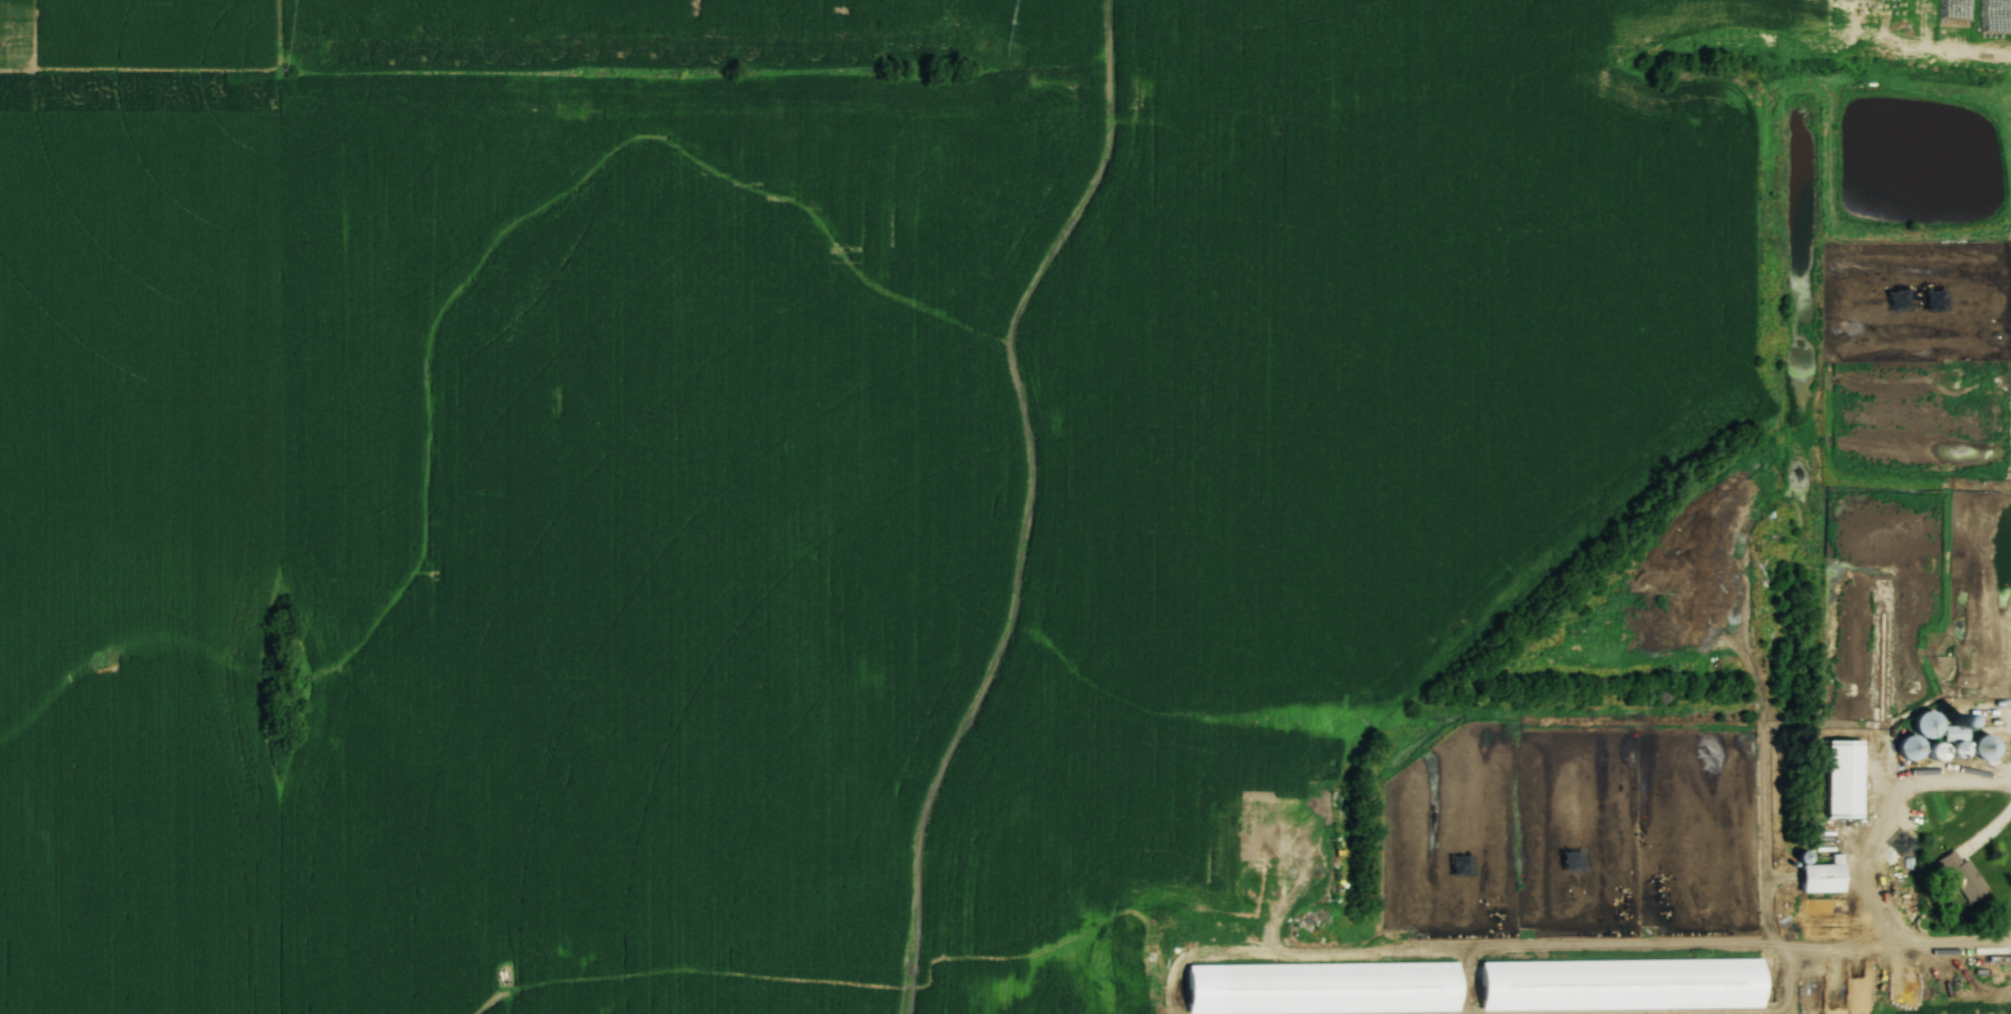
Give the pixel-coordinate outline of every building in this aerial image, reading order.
[(1821,741),(1821,818),(1856,818),(1856,741),(1821,741)] [(1958,862),(1951,850),(1935,858),(1959,901),(1982,889),(1965,858),(1958,862)]
